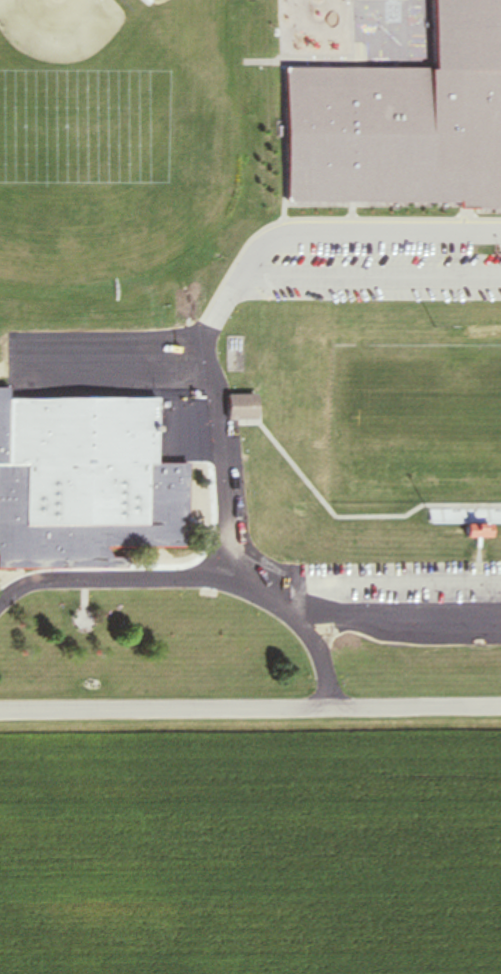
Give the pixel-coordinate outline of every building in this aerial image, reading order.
[(436,70),(437,0),(500,0),(500,206),(285,204),(286,69),(436,70)] [(6,385),(0,385),(0,565),(133,565),(133,548),(195,547),(194,458),(161,458),(161,396),(6,397),(6,385)] [(261,393),(231,393),(231,419),(261,419),(261,393)] [(495,525),(471,525),(471,537),(495,537),(495,525)]
